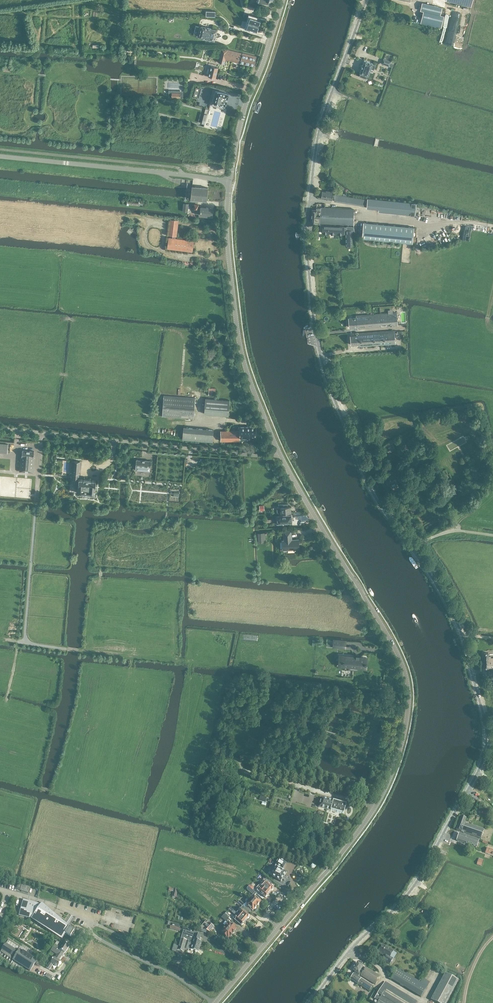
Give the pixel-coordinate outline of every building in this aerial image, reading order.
[(422,3),(421,11),(424,11),(421,23),(441,28),(444,16),(440,15),(442,7),(422,3)] [(247,19),(247,20),(253,22),(253,23),(259,25),(261,19),(257,18),(258,16),(249,14),(247,19)] [(246,21),(244,29),(253,32),(254,30),(257,31),(259,25),(253,23),(253,22),(247,20),(246,21)] [(196,26),(194,34),(199,36),(199,37),(205,38),(214,41),(217,30),(211,28),(209,28),(207,27),(202,26),(201,27),(196,26)] [(225,59),(254,66),(257,56),(256,56),(242,53),(222,48),(219,62),(224,64),(225,59)] [(383,59),(382,63),(389,66),(392,67),(393,64),(390,63),(391,61),(383,59)] [(361,73),(360,76),(366,78),(367,75),(368,76),(370,71),(373,72),(375,65),(373,64),(373,63),(364,60),(360,73),(361,73)] [(216,78),(218,68),(211,66),(208,76),(216,78)] [(198,98),(201,87),(195,85),(192,96),(198,98)] [(216,90),(212,105),(224,108),(225,104),(226,104),(229,94),(216,90)] [(192,186),(192,187),(191,198),(191,199),(192,199),(205,201),(206,201),(206,200),(208,188),(208,187),(207,187),(193,186),(192,186)] [(322,191),(321,199),(322,198),(332,200),(334,200),(335,195),(333,195),(333,192),(329,191),(329,192),(323,192),(322,191)] [(334,200),(367,205),(367,200),(335,195),(334,200)] [(367,206),(367,208),(379,209),(378,211),(415,215),(416,203),(367,198),(367,200),(367,205),(367,206)] [(200,210),(200,215),(212,216),(213,208),(201,207),(200,210)] [(353,225),(354,209),(317,208),(317,210),(312,209),(312,223),(320,223),(328,224),(353,225)] [(169,238),(168,248),(192,251),(192,250),(193,242),(193,241),(175,239),(175,236),(176,236),(178,220),(171,219),(169,235),(173,236),(173,238),(169,238)] [(363,222),(362,239),(387,241),(388,225),(363,222)] [(322,225),(322,233),(345,234),(345,231),(346,231),(346,227),(337,226),(332,226),(322,225)] [(414,227),(388,225),(387,241),(413,243),(414,227)] [(347,233),(345,233),(345,246),(352,246),(352,244),(352,230),(354,230),(353,227),(347,226),(347,233)] [(462,239),(470,240),(472,227),(465,226),(462,239)] [(397,313),(381,314),(382,326),(398,325),(397,313)] [(358,328),(372,327),(371,314),(357,315),(357,318),(349,318),(349,327),(355,327),(355,329),(358,329),(358,328)] [(372,327),(382,326),(381,314),(373,314),(371,314),(372,327)] [(395,343),(394,331),(358,334),(358,333),(356,333),(356,336),(350,336),(351,345),(357,344),(358,346),(395,343)] [(194,419),(195,398),(164,395),(162,416),(194,419)] [(228,415),(230,400),(206,399),(205,414),(228,415)] [(213,430),(184,427),(183,439),(212,442),(213,430)] [(221,441),(224,441),(239,441),(240,441),(240,437),(248,437),(248,439),(256,439),(255,427),(250,427),(247,427),(239,427),(239,431),(221,431),(221,441)] [(392,443),(386,446),(389,452),(395,448),(392,443)] [(8,444),(8,445),(0,444),(0,450),(0,452),(7,452),(8,444)] [(22,456),(21,471),(33,472),(34,457),(34,451),(22,450),(22,456)] [(136,459),(136,465),(136,470),(150,471),(150,467),(151,467),(151,461),(136,459)] [(72,461),(71,472),(73,473),(73,479),(74,479),(73,484),(78,485),(78,493),(83,493),(83,494),(90,494),(94,494),(95,494),(96,480),(91,480),(84,479),(84,480),(79,479),(80,461),(74,461),(72,461)] [(402,477),(397,469),(390,473),(391,475),(385,478),(389,485),(391,484),(391,485),(392,487),(393,487),(396,485),(397,484),(395,482),(402,477)] [(280,506),(277,507),(277,513),(278,513),(291,512),(291,506),(288,506),(288,503),(280,503),(280,506)] [(291,514),(277,515),(278,524),(288,524),(288,522),(292,521),(292,518),(291,518),(291,514)] [(293,549),(294,549),(295,549),(295,548),(298,548),(298,544),(299,544),(298,541),(298,539),(292,539),(292,536),(291,536),(290,531),(291,531),(291,530),(284,531),(284,540),(282,540),(283,549),(288,549),(288,548),(293,548),(293,549)] [(257,544),(259,544),(259,542),(265,542),(264,533),(256,533),(257,544)] [(333,640),(333,648),(346,649),(346,641),(333,640)] [(491,658),(491,657),(488,657),(488,653),(484,653),(484,668),(492,668),(492,658),(491,658)] [(343,659),(343,661),(343,665),(349,665),(350,663),(359,664),(358,670),(359,667),(359,666),(365,666),(365,663),(366,663),(366,661),(365,661),(366,658),(359,658),(360,657),(360,655),(359,655),(359,658),(356,657),(356,655),(356,656),(356,657),(344,656),(343,659)] [(321,798),(319,807),(343,814),(346,805),(321,798)] [(465,823),(466,819),(461,817),(456,830),(481,839),(484,829),(465,823)] [(460,834),(457,841),(477,848),(479,840),(460,834)] [(272,866),(270,871),(268,874),(272,876),(271,876),(281,882),(282,880),(284,881),(287,877),(285,875),(286,873),(281,870),(282,869),(283,869),(286,864),(279,860),(276,865),(275,867),(272,866)] [(266,881),(261,886),(270,893),(270,892),(271,891),(272,891),(273,889),(273,888),(274,888),(266,881)] [(17,891),(30,893),(31,886),(18,884),(17,891)] [(261,886),(257,891),(265,898),(266,897),(267,897),(268,896),(268,895),(270,893),(261,886)] [(247,888),(244,892),(249,896),(251,893),(253,895),(249,900),(257,906),(259,905),(259,904),(260,903),(259,902),(260,901),(259,900),(259,899),(256,897),(256,898),(254,896),(256,893),(254,891),(249,887),(247,888)] [(239,902),(238,902),(242,906),(249,912),(251,910),(252,911),(253,909),(254,910),(255,909),(256,908),(256,907),(257,906),(249,900),(248,899),(247,899),(246,900),(245,901),(246,902),(246,903),(244,905),(240,902),(239,902)] [(74,931),(69,927),(69,928),(67,926),(68,924),(66,923),(65,925),(62,923),(63,922),(42,904),(42,905),(24,900),(23,903),(20,915),(32,919),(32,918),(36,921),(36,922),(63,939),(66,934),(71,937),(72,935),(72,936),(74,933),(73,932),(74,931)] [(242,906),(236,913),(246,921),(247,919),(248,919),(249,918),(249,917),(250,916),(248,914),(249,912),(242,906)] [(230,908),(228,910),(231,912),(236,916),(233,919),(241,926),(242,925),(243,925),(244,924),(244,923),(246,921),(236,913),(230,908)] [(228,923),(224,927),(232,934),(233,934),(234,934),(235,932),(234,931),(235,931),(236,929),(235,928),(232,925),(228,922),(230,920),(228,919),(224,915),(221,918),(228,923)] [(206,921),(200,929),(210,932),(214,927),(206,921)] [(232,934),(224,927),(220,932),(221,933),(224,935),(223,935),(226,938),(227,937),(228,939),(229,937),(230,937),(231,936),(232,935),(232,934)] [(199,941),(201,936),(184,930),(181,938),(187,940),(189,941),(188,943),(200,947),(202,942),(199,941)] [(183,951),(187,940),(181,938),(179,946),(178,950),(183,951)] [(58,967),(61,962),(59,961),(62,956),(62,955),(63,954),(64,953),(65,953),(69,946),(64,943),(61,948),(55,944),(51,951),(57,954),(55,958),(54,958),(52,961),(51,960),(46,968),(50,970),(53,964),(58,967)] [(200,947),(188,943),(187,949),(189,949),(198,952),(200,947)] [(13,960),(24,967),(30,971),(37,960),(20,949),(18,952),(5,944),(2,949),(15,957),(13,960)] [(395,953),(392,952),(381,946),(378,953),(385,957),(383,960),(390,964),(395,953)] [(354,974),(350,979),(369,991),(373,986),(358,977),(360,974),(361,975),(375,985),(380,977),(366,967),(365,968),(363,967),(363,966),(358,962),(352,970),(356,973),(355,975),(354,974)] [(429,983),(421,978),(419,981),(417,980),(414,978),(397,968),(391,979),(421,997),(429,983)] [(458,981),(445,974),(431,1000),(436,1002),(446,1002),(458,981)] [(377,1002),(417,1002),(389,984),(386,983),(380,993),(381,996),(377,1002)] [(374,1002),(382,990),(377,987),(369,1000),(374,1002)]
